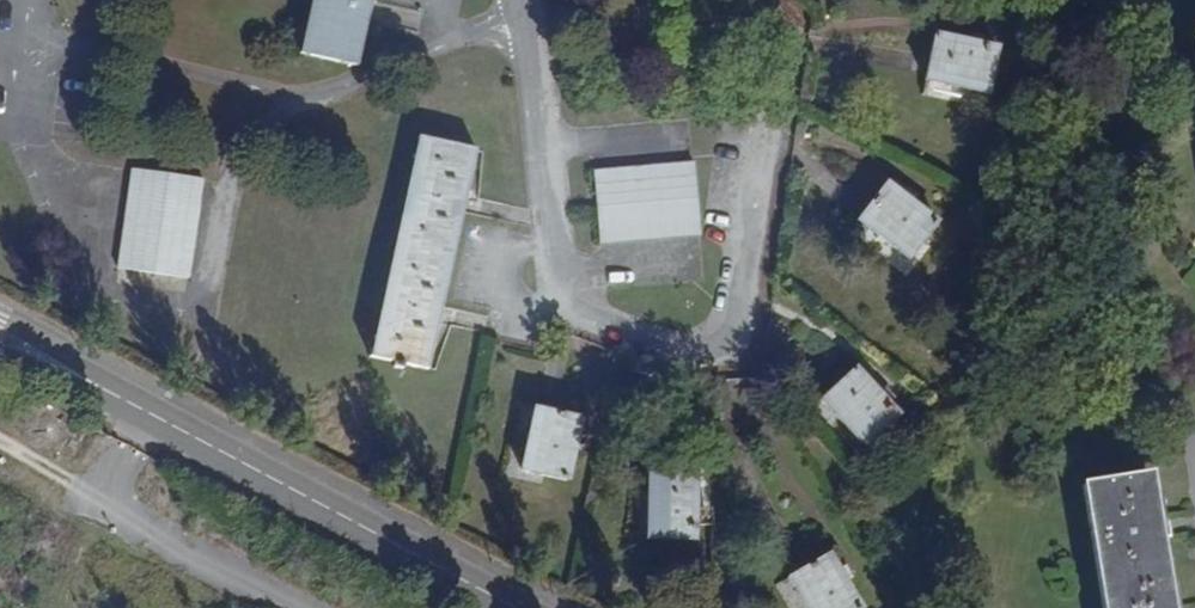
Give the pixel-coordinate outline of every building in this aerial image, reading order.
[(300,53),(354,65),(368,0),(312,0),(300,53)] [(995,47),(936,35),(927,78),(986,90),(995,47)] [(471,148),(419,137),(372,357),(423,368),(471,148)] [(690,162),(595,171),(602,244),(696,235),(690,162)] [(197,178),(132,170),(119,268),(184,276),(197,178)] [(935,222),(886,182),(856,219),(906,259),(935,222)] [(896,414),(855,370),(820,402),(861,446),(896,414)] [(578,419),(534,409),(521,470),(564,481),(578,419)] [(1082,486),(1102,607),(1167,607),(1146,475),(1082,486)] [(693,477),(648,476),(647,538),(692,539),(693,477)] [(788,578),(806,607),(858,607),(827,555),(788,578)]
